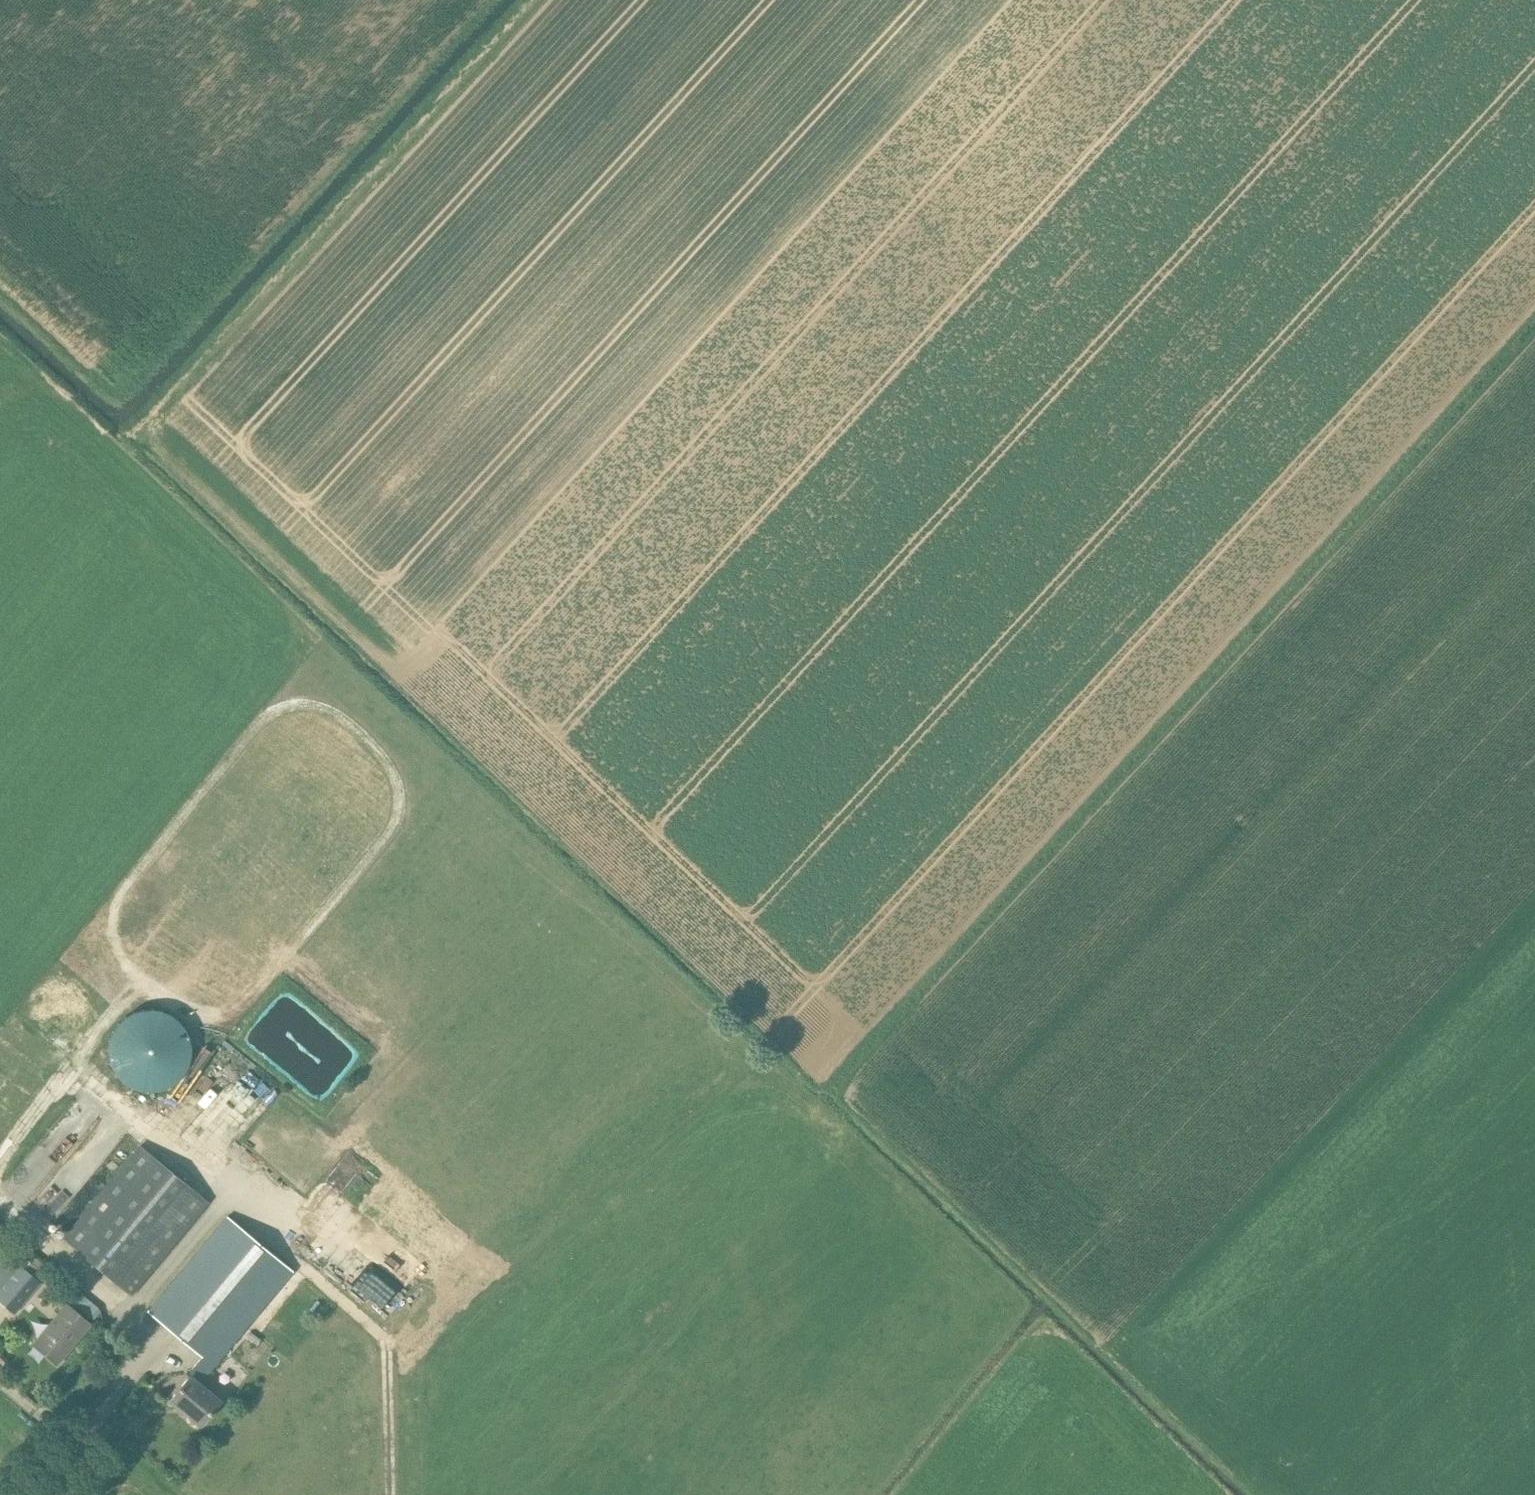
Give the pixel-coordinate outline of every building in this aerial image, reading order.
[(110,1038),(108,1050),(110,1062),(114,1072),(122,1081),(131,1088),(142,1091),(154,1091),(165,1089),(175,1083),(183,1074),(189,1064),(191,1053),(190,1041),(186,1030),(179,1021),(169,1014),(158,1010),(145,1009),(134,1012),(123,1018),(115,1027),(110,1038)] [(62,1240),(130,1296),(209,1200),(141,1144),(62,1240)] [(227,1216),(161,1295),(148,1311),(203,1356),(187,1374),(186,1373),(185,1374),(189,1377),(170,1400),(181,1409),(182,1407),(201,1422),(199,1424),(221,1399),(200,1382),(293,1271),(227,1216)] [(22,1267),(6,1254),(0,1262),(0,1303),(15,1316),(41,1283),(37,1279),(39,1277),(75,1307),(80,1301),(44,1271),(47,1267),(33,1254),(22,1267)] [(33,1344),(42,1352),(57,1364),(90,1325),(66,1305),(33,1344)]
